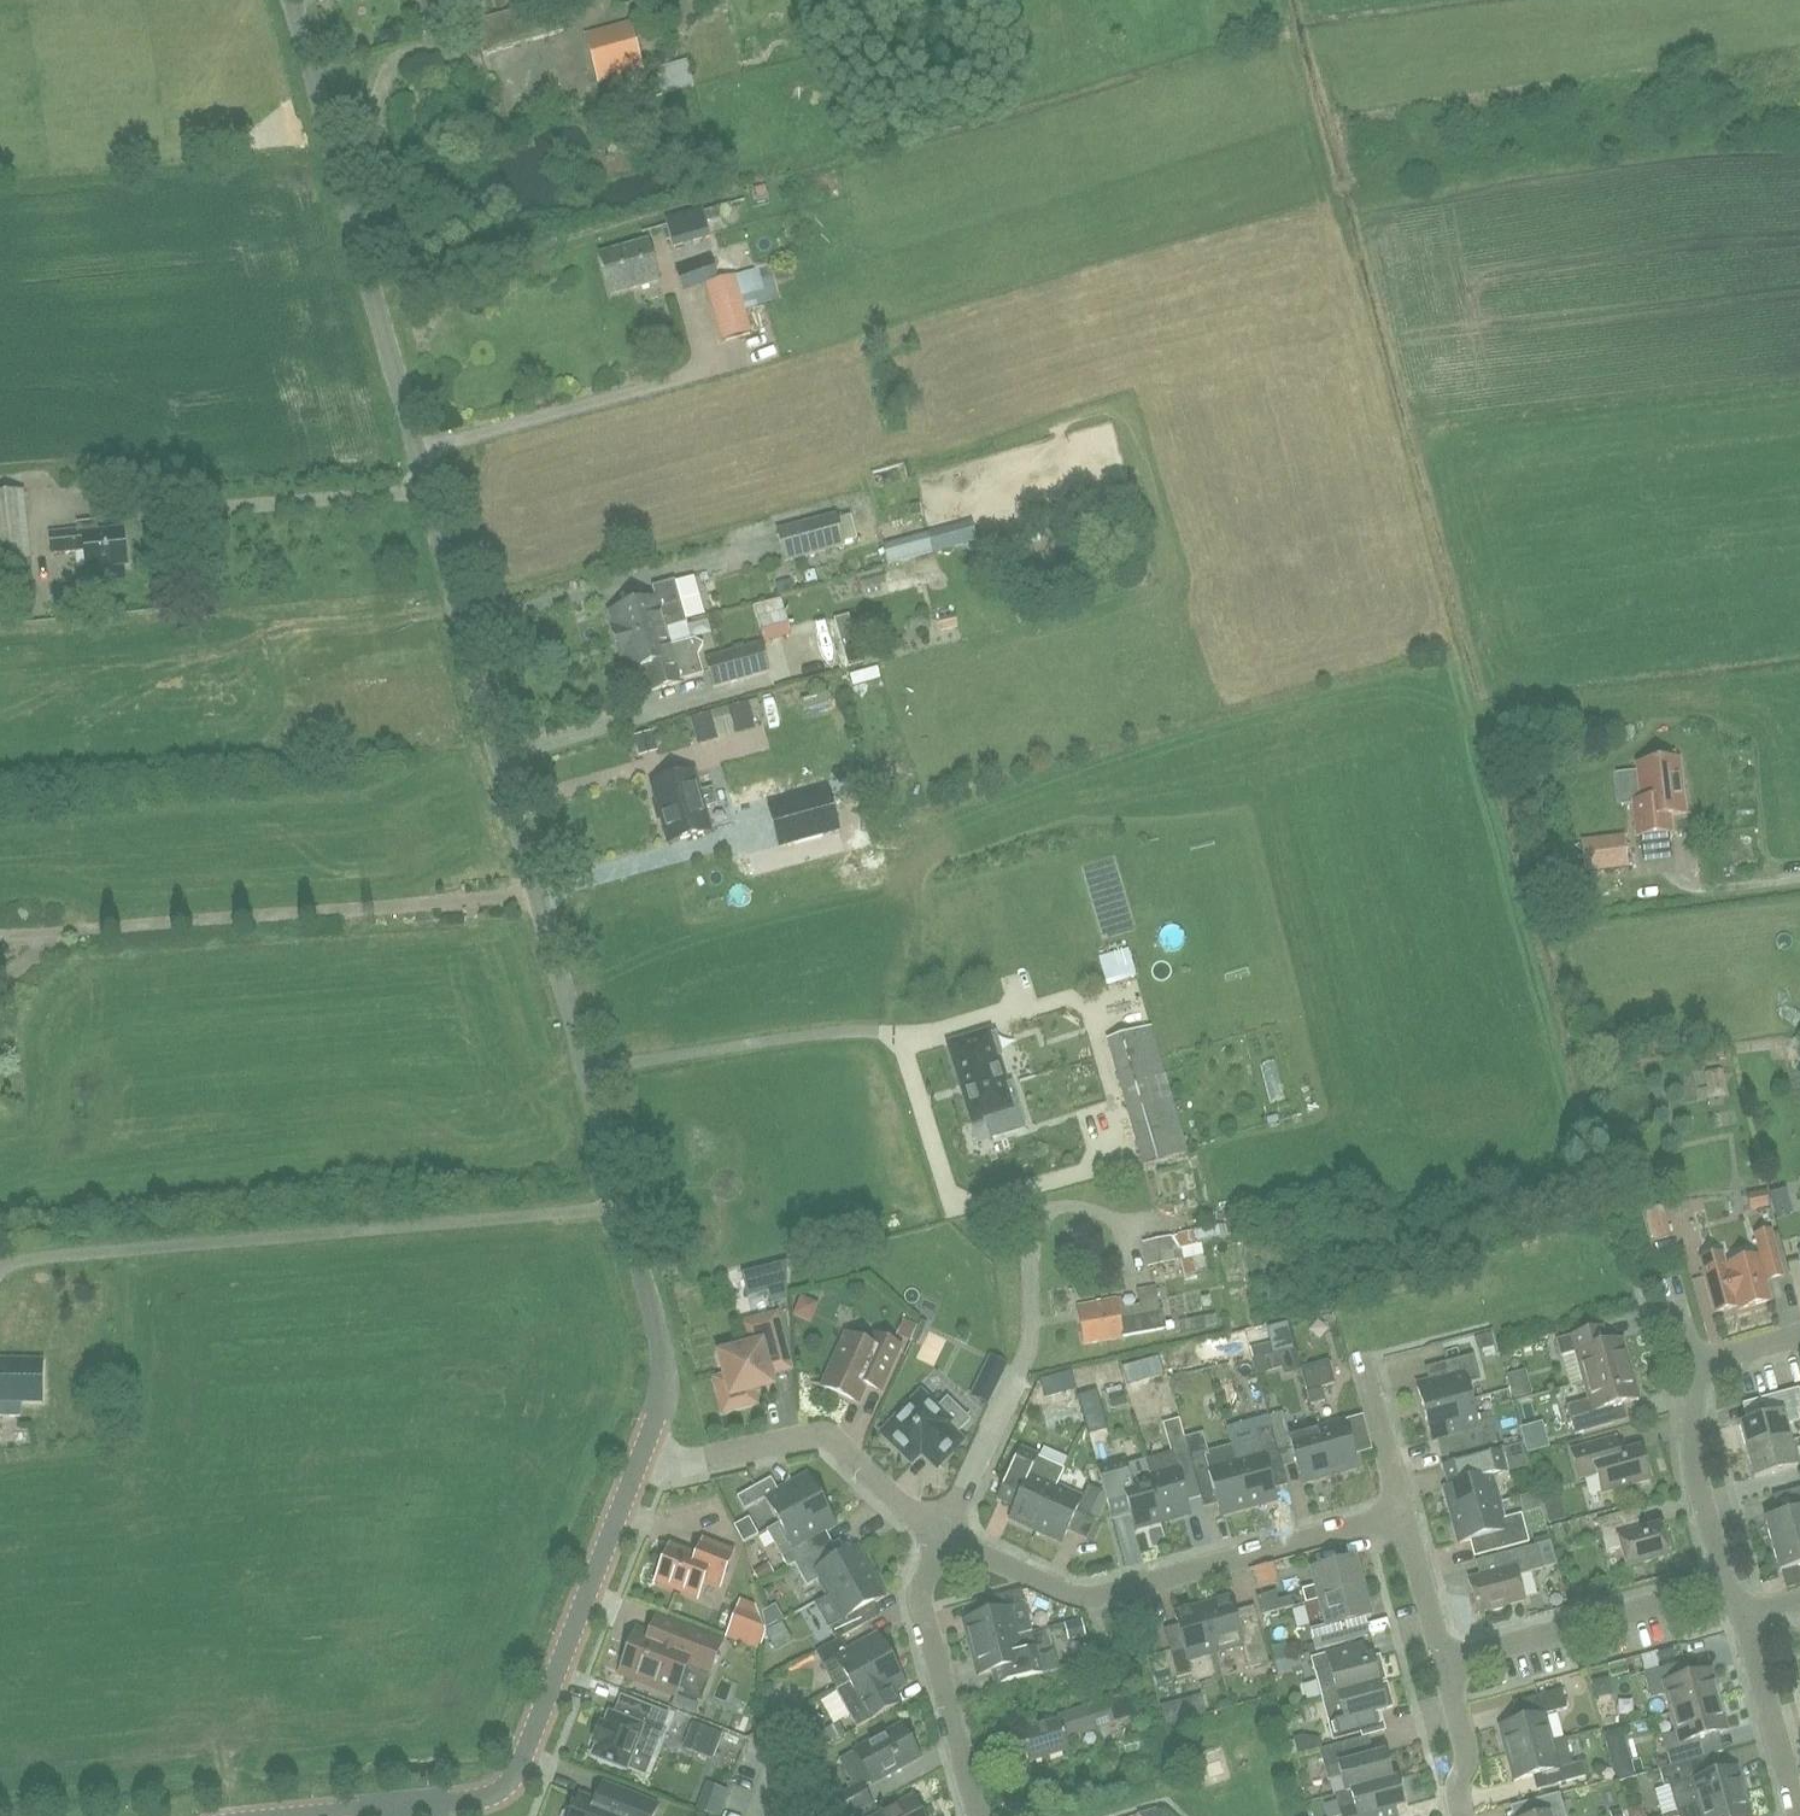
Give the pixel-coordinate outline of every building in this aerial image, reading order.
[(460,2),(459,0),(419,0),(423,13),(460,2)] [(599,81),(641,70),(628,24),(586,35),(599,81)] [(679,256),(714,246),(708,224),(673,234),(679,256)] [(610,294),(658,281),(647,243),(599,256),(610,294)] [(711,259),(699,262),(677,269),(687,301),(708,295),(724,343),(753,334),(734,276),(718,281),(711,259)] [(741,270),(745,294),(766,291),(761,266),(741,270)] [(30,560),(22,492),(0,494),(0,563),(30,560)] [(975,514),(958,517),(963,540),(980,537),(975,514)] [(835,516),(777,531),(785,562),(844,546),(843,544),(856,540),(850,517),(837,520),(835,516)] [(87,568),(126,564),(122,530),(90,533),(90,529),(49,533),(51,554),(85,550),(87,568)] [(886,542),(890,560),(938,549),(934,531),(886,542)] [(938,573),(934,561),(888,573),(891,585),(938,573)] [(678,577),(684,616),(705,613),(698,574),(678,577)] [(610,611),(614,627),(611,628),(615,642),(665,628),(686,623),(674,581),(652,587),(655,599),(610,611)] [(860,605),(822,616),(833,656),(872,645),(860,605)] [(941,627),(965,625),(964,611),(940,614),(941,627)] [(615,642),(620,657),(622,656),(627,672),(641,668),(649,694),(684,684),(683,681),(704,675),(698,655),(704,645),(694,639),(670,646),(665,628),(615,642)] [(760,644),(705,660),(713,687),(768,672),(760,644)] [(853,682),(881,673),(878,662),(850,671),(853,682)] [(790,694),(796,718),(808,715),(802,691),(790,694)] [(748,702),(727,708),(735,735),(755,729),(752,719),(748,702)] [(711,712),(689,718),(697,745),(719,739),(711,712)] [(1640,802),(1632,802),(1636,838),(1671,833),(1669,817),(1685,815),(1678,760),(1675,760),(1674,754),(1657,756),(1657,762),(1636,765),(1640,802)] [(693,773),(651,784),(667,844),(710,832),(703,809),(716,805),(712,788),(699,792),(693,773)] [(827,792),(769,808),(779,844),(779,845),(838,829),(837,825),(827,792)] [(735,819),(735,834),(756,835),(756,819),(735,819)] [(1627,868),(1624,839),(1581,844),(1584,873),(1627,868)] [(1107,986),(1137,977),(1128,949),(1098,958),(1107,986)] [(1142,1166),(1188,1153),(1151,1026),(1105,1040),(1142,1166)] [(989,1032),(949,1045),(973,1122),(985,1118),(991,1138),(1024,1128),(1010,1085),(1006,1086),(996,1056),(1000,1055),(994,1035),(990,1037),(989,1032)] [(1755,1203),(1758,1216),(1777,1212),(1774,1198),(1755,1203)] [(1147,1268),(1175,1261),(1180,1260),(1184,1277),(1207,1271),(1201,1242),(1247,1232),(1244,1220),(1222,1225),(1204,1229),(1178,1235),(1170,1237),(1142,1243),(1147,1268)] [(1649,1227),(1654,1242),(1671,1237),(1667,1222),(1649,1227)] [(1761,1256),(1726,1266),(1725,1261),(1702,1267),(1715,1314),(1738,1307),(1739,1311),(1771,1302),(1763,1271),(1781,1266),(1771,1231),(1755,1236),(1761,1256)] [(741,1274),(741,1276),(747,1299),(768,1293),(771,1305),(786,1301),(787,1263),(741,1274)] [(1084,1344),(1166,1329),(1162,1311),(1120,1319),(1116,1299),(1077,1306),(1084,1344)] [(739,1326),(745,1348),(719,1355),(725,1378),(716,1381),(724,1411),(754,1403),(751,1391),(772,1386),(764,1357),(784,1352),(775,1317),(739,1326)] [(1272,1353),(1293,1348),(1287,1323),(1266,1328),(1270,1342),(1272,1353)] [(1583,1383),(1630,1369),(1622,1339),(1591,1348),(1586,1331),(1555,1340),(1560,1357),(1575,1353),(1583,1383)] [(846,1334),(821,1386),(858,1403),(866,1385),(881,1392),(902,1348),(874,1335),(869,1345),(846,1334)] [(1300,1386),(1305,1385),(1299,1368),(1295,1350),(1279,1354),(1284,1374),(1286,1379),(1290,1383),(1294,1385),(1300,1386)] [(1480,1381),(1473,1355),(1445,1362),(1449,1376),(1416,1385),(1424,1413),(1471,1400),(1466,1384),(1480,1381)] [(17,1416),(17,1401),(42,1402),(42,1361),(0,1361),(0,1416),(17,1416)] [(999,1361),(984,1394),(997,1401),(1013,1367),(999,1361)] [(1334,1385),(1328,1361),(1299,1368),(1305,1385),(1310,1406),(1325,1402),(1321,1388),(1334,1385)] [(1630,1369),(1583,1383),(1588,1400),(1566,1406),(1574,1435),(1612,1424),(1608,1408),(1639,1399),(1630,1369)] [(1045,1397),(1075,1389),(1070,1371),(1070,1370),(1040,1378),(1045,1397)] [(1799,1409),(1799,1393),(1799,1389),(1766,1398),(1771,1416),(1738,1425),(1746,1453),(1790,1441),(1785,1425),(1799,1421),(1797,1410),(1799,1409)] [(921,1397),(885,1434),(911,1459),(918,1452),(923,1451),(936,1464),(959,1441),(954,1437),(970,1420),(947,1398),(935,1411),(921,1397)] [(1424,1413),(1431,1441),(1464,1432),(1469,1451),(1497,1443),(1489,1413),(1475,1417),(1471,1400),(1424,1413)] [(1301,1483),(1329,1475),(1316,1429),(1289,1436),(1282,1413),(1268,1417),(1270,1426),(1278,1454),(1292,1450),(1301,1483)] [(1352,1451),(1371,1446),(1363,1416),(1316,1429),(1329,1475),(1357,1467),(1352,1451)] [(1532,1451),(1560,1442),(1552,1420),(1525,1428),(1532,1451)] [(1256,1430),(1263,1454),(1235,1461),(1248,1508),(1276,1500),(1267,1467),(1281,1464),(1278,1454),(1270,1426),(1256,1430)] [(1208,1454),(1202,1433),(1184,1438),(1187,1450),(1195,1477),(1197,1487),(1211,1483),(1220,1515),(1248,1508),(1235,1461),(1219,1466),(1215,1452),(1208,1454)] [(1602,1493),(1648,1481),(1640,1448),(1605,1458),(1601,1441),(1571,1450),(1579,1478),(1596,1474),(1602,1493)] [(1790,1441),(1746,1453),(1753,1479),(1797,1467),(1790,1441)] [(997,1499),(1014,1507),(1009,1518),(1036,1530),(1056,1487),(1030,1475),(1038,1457),(1020,1449),(997,1499)] [(1145,1461),(1162,1521),(1190,1514),(1181,1481),(1195,1477),(1187,1450),(1145,1461)] [(1444,1487),(1451,1515),(1498,1503),(1491,1475),(1505,1472),(1501,1457),(1473,1465),(1477,1479),(1444,1487)] [(1125,1467),(1124,1462),(1097,1469),(1104,1493),(1106,1502),(1111,1517),(1129,1512),(1134,1529),(1162,1521),(1145,1461),(1125,1467)] [(724,1504),(737,1497),(744,1510),(765,1498),(779,1523),(821,1500),(807,1475),(778,1491),(771,1478),(752,1488),(746,1472),(715,1479),(724,1504)] [(1036,1530),(1062,1542),(1076,1512),(1097,1522),(1106,1502),(1104,1493),(1087,1485),(1081,1498),(1056,1487),(1036,1530)] [(821,1500),(779,1523),(766,1531),(787,1568),(794,1564),(794,1565),(811,1555),(804,1542),(835,1525),(821,1500)] [(1451,1515),(1459,1543),(1492,1535),(1496,1552),(1529,1543),(1521,1514),(1502,1519),(1498,1503),(1451,1515)] [(1799,1538),(1799,1510),(1764,1520),(1771,1546),(1799,1538)] [(1626,1568),(1669,1556),(1661,1525),(1634,1533),(1628,1512),(1597,1520),(1605,1552),(1620,1548),(1626,1568)] [(1771,1546),(1778,1572),(1799,1566),(1799,1538),(1771,1546)] [(842,1539),(811,1555),(794,1565),(806,1587),(819,1580),(828,1596),(870,1572),(856,1548),(849,1552),(842,1539)] [(670,1546),(656,1582),(697,1598),(704,1580),(719,1586),(733,1553),(703,1541),(697,1557),(670,1546)] [(1477,1612),(1524,1600),(1517,1576),(1542,1569),(1535,1546),(1495,1556),(1499,1572),(1469,1580),(1477,1612)] [(1355,1559),(1310,1571),(1314,1587),(1301,1590),(1305,1604),(1318,1601),(1318,1600),(1363,1588),(1355,1559)] [(836,1641),(841,1638),(861,1627),(854,1614),(884,1598),(870,1572),(828,1596),(836,1611),(823,1618),(836,1641)] [(1321,1613),(1319,1613),(1308,1624),(1315,1651),(1369,1637),(1364,1619),(1371,1618),(1363,1588),(1318,1600),(1318,1601),(1321,1613)] [(964,1620),(971,1648),(1018,1636),(1011,1608),(1025,1605),(1021,1590),(993,1597),(997,1611),(964,1620)] [(1261,1615),(1279,1610),(1274,1592),(1256,1597),(1261,1615)] [(1230,1598),(1202,1606),(1215,1653),(1241,1645),(1248,1668),(1268,1663),(1258,1625),(1239,1631),(1230,1598)] [(755,1606),(740,1599),(724,1637),(757,1650),(765,1631),(755,1606)] [(1174,1614),(1183,1646),(1169,1650),(1177,1678),(1191,1674),(1188,1660),(1215,1653),(1202,1606),(1174,1614)] [(721,1643),(681,1627),(656,1617),(650,1635),(638,1630),(623,1668),(638,1674),(637,1678),(638,1681),(653,1687),(656,1685),(657,1682),(677,1690),(687,1665),(709,1674),(721,1643)] [(1068,1641),(1085,1637),(1082,1620),(1064,1624),(1068,1641)] [(1015,1681),(1043,1674),(1032,1632),(1018,1636),(971,1648),(978,1676),(1011,1667),(1015,1681)] [(841,1638),(836,1641),(815,1652),(828,1675),(840,1668),(849,1683),(891,1660),(877,1634),(848,1651),(841,1638)] [(1362,1644),(1338,1651),(1310,1658),(1321,1699),(1379,1684),(1371,1657),(1366,1658),(1362,1644)] [(891,1660),(849,1683),(836,1690),(857,1728),(901,1704),(894,1691),(905,1685),(891,1660)] [(1665,1694),(1671,1714),(1718,1701),(1710,1670),(1679,1679),(1675,1665),(1644,1673),(1651,1698),(1665,1694)] [(1379,1686),(1379,1684),(1321,1699),(1332,1740),(1360,1733),(1356,1719),(1386,1711),(1385,1709),(1392,1707),(1386,1684),(1379,1686)] [(1498,1727),(1506,1755),(1553,1743),(1552,1742),(1545,1715),(1567,1709),(1562,1690),(1533,1697),(1539,1716),(1498,1727)] [(1132,1693),(1106,1701),(1058,1716),(1059,1720),(1020,1732),(1030,1763),(1069,1750),(1065,1739),(1139,1716),(1132,1693)] [(1726,1731),(1718,1701),(1671,1714),(1676,1733),(1661,1737),(1669,1766),(1691,1760),(1701,1758),(1695,1739),(1726,1731)] [(601,1724),(594,1743),(597,1744),(593,1756),(625,1769),(634,1747),(642,1744),(655,1749),(668,1716),(640,1704),(633,1723),(609,1714),(605,1726),(601,1724)] [(692,1722),(682,1748),(713,1760),(723,1734),(692,1722)] [(901,1726),(855,1751),(872,1783),(918,1758),(901,1726)] [(1506,1755),(1513,1781),(1553,1771),(1557,1784),(1585,1777),(1581,1763),(1572,1765),(1565,1739),(1552,1742),(1553,1743),(1506,1755)] [(1352,1761),(1347,1742),(1319,1750),(1327,1781),(1341,1777),(1345,1793),(1397,1779),(1396,1778),(1392,1779),(1384,1752),(1352,1761)] [(1672,1786),(1679,1811),(1744,1794),(1737,1768),(1697,1779),(1691,1760),(1669,1766),(1659,1770),(1664,1788),(1672,1786)] [(1354,1807),(1340,1811),(1342,1815),(1372,1815),(1404,1807),(1397,1779),(1345,1793),(1346,1794),(1350,1792),(1354,1807)] [(628,1794),(602,1783),(595,1802),(578,1796),(573,1809),(567,1812),(565,1815),(654,1815),(658,1805),(628,1794)] [(860,1785),(826,1804),(833,1815),(849,1815),(870,1804),(860,1785)] [(1531,1801),(1535,1815),(1565,1815),(1559,1794),(1531,1801)] [(1679,1812),(1680,1815),(1750,1815),(1744,1794),(1679,1811),(1679,1812)] [(912,1799),(880,1815),(922,1815),(912,1799)]
